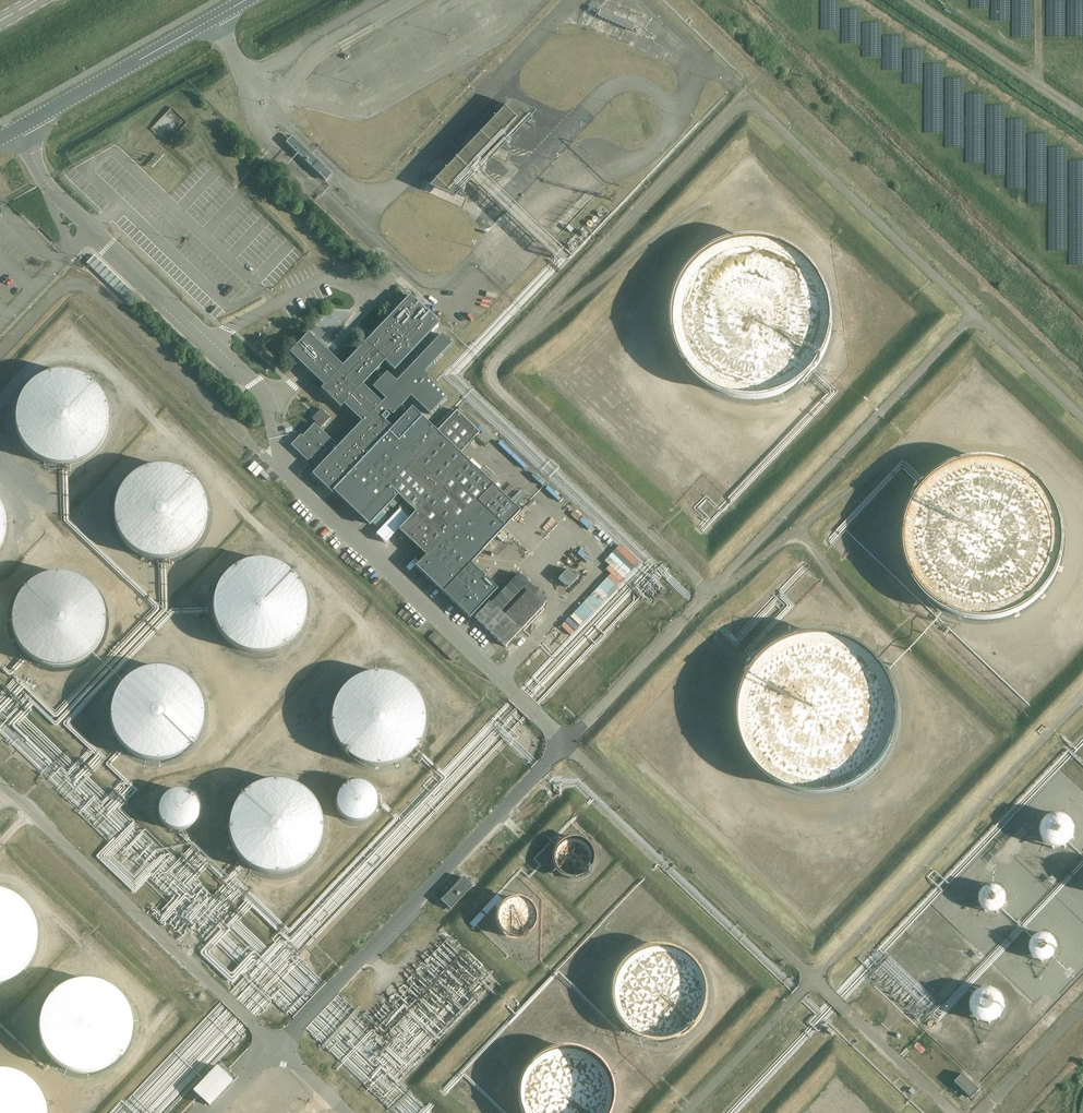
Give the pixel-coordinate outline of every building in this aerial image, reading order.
[(634,23),(601,12),(598,20),(631,32),(634,23)] [(329,172),(298,143),(296,145),(294,143),(290,148),(322,178),(329,172)] [(481,181),(499,197),(504,192),(486,176),(481,181)] [(830,326),(831,319),(830,311),(829,303),(827,296),(824,288),(821,281),(817,275),(812,268),(807,263),(801,257),(795,253),(788,249),(781,246),(774,243),(766,241),(758,240),(750,240),(743,240),(735,241),(727,243),(720,246),(713,249),(706,253),(700,258),(694,263),(689,269),(684,275),(680,282),(677,289),(675,297),(673,304),(672,312),(671,320),(672,327),(673,335),(675,343),(678,350),(681,357),(685,364),(690,370),(695,376),(701,381),(707,386),(714,389),(721,393),(728,395),(736,397),(744,398),(752,399),(759,398),(767,397),(775,395),(782,392),(789,389),(796,385),(802,380),(808,375),(813,369),(817,363),(821,356),(825,349),(827,342),(829,334),(830,326)] [(94,255),(86,264),(110,286),(118,277),(94,255)] [(519,511),(459,454),(479,433),(456,411),(436,432),(412,409),(393,429),(379,416),(387,408),(391,412),(409,393),(428,411),(444,394),(422,373),(451,343),(441,334),(396,381),(387,372),(373,386),(386,398),(381,403),(362,385),(384,361),(394,370),(438,324),(409,296),(342,366),(324,350),(309,335),(290,355),(323,386),(320,389),(340,408),(343,405),(361,422),(338,446),(314,424),(302,436),(300,435),(294,442),(319,466),(311,474),(331,494),(334,490),(370,525),(397,496),(404,502),(401,505),(412,515),(399,528),(426,554),(415,567),(469,618),(475,612),(479,608),(497,589),(470,564),(519,511)] [(110,422),(110,416),(109,410),(107,404),(105,399),(102,394),(99,389),(95,385),(90,381),(85,378),(80,376),(74,374),(68,373),(62,373),(56,373),(50,375),(45,377),(40,379),(35,383),(30,387),(26,391),(23,396),(21,402),(19,407),(18,413),(17,419),(18,425),(19,431),(21,436),(23,442),(27,447),(30,451),(35,455),(40,458),(45,461),(50,463),(56,465),(62,465),(68,465),(74,464),(80,462),(85,460),(90,457),(95,453),(99,449),(102,444),(105,439),(108,433),(109,428),(110,422)] [(321,409),(312,419),(321,428),(330,418),(321,409)] [(253,456),(245,463),(253,472),(262,464),(253,456)] [(1062,547),(1062,539),(1061,531),(1060,523),(1058,516),(1056,509),(1052,501),(1048,495),(1043,489),(1038,483),(1032,478),(1026,473),(1019,469),(1012,466),(1005,463),(997,461),(989,460),(981,460),(974,460),(966,461),(958,463),(951,466),(944,469),(937,473),(931,478),(925,483),(920,489),(915,496),(911,502),(908,509),(905,517),(903,524),(902,532),(902,540),(902,548),(904,556),(906,563),(908,571),(912,578),(916,584),(920,591),(926,596),(932,602),(938,606),(945,610),(952,613),(959,616),(967,618),(975,619),(982,619),(990,619),(998,618),(1006,616),(1013,613),(1020,610),(1027,606),(1033,601),(1039,596),(1044,590),(1049,583),(1053,577),(1056,570),(1059,562),(1060,555),(1062,547)] [(208,514),(208,508),(207,502),(206,496),(203,490),(200,485),(196,480),(192,475),(186,472),(181,469),(175,466),(169,465),(162,465),(156,465),(150,466),(144,468),(138,471),(133,475),(128,479),(124,484),(121,489),(118,495),(117,501),(116,507),(116,513),(116,520),(118,526),(121,532),(124,537),(128,542),(132,546),(137,550),(143,553),(149,555),(155,556),(161,557),(168,557),(174,555),(180,553),(185,550),(191,547),(195,543),(199,538),(203,532),(205,527),(207,521),(208,514)] [(587,533),(597,523),(589,516),(579,525),(587,533)] [(577,541),(571,551),(576,554),(581,544),(577,541)] [(305,610),(305,604),(304,597),(303,591),(300,585),(297,580),(293,575),(289,571),(283,567),(278,564),(272,562),(266,560),(259,560),(253,560),(247,562),(241,564),(235,566),(230,570),(225,574),(221,579),(218,584),(216,590),(214,596),(213,602),(213,609),(214,615),(215,621),(218,627),(221,632),(225,637),(229,642),(234,645),(240,648),(246,650),(252,652),(258,652),(265,652),(271,651),(277,649),(283,646),(288,642),(292,638),(296,633),(300,628),(302,622),(304,616),(305,610)] [(105,623),(105,616),(104,610),(102,603),(100,597),(96,592),(92,587),(87,582),(82,579),(76,576),(69,574),(63,573),(56,572),(50,573),(43,575),(37,578),(32,581),(27,585),(22,590),(18,596),(16,602),(14,608),(12,614),(12,621),(13,627),(15,634),(17,640),(21,646),(25,651),(30,655),(36,659),(41,662),(48,664),(54,665),(61,665),(67,664),(74,662),(80,660),(86,656),(91,652),(95,647),(99,642),(102,636),(104,629),(105,623)] [(505,646),(542,607),(542,606),(544,603),(546,601),(518,574),(491,603),(496,607),(494,609),(488,603),(481,610),(479,608),(475,612),(477,615),(474,617),(476,618),(505,646)] [(596,582),(571,607),(581,616),(606,592),(596,582)] [(571,608),(568,611),(577,620),(580,617),(571,608)] [(896,721),(896,713),(896,705),(895,697),(893,690),(890,682),(887,675),(882,668),(878,662),(872,656),(866,651),(860,646),(853,642),(846,639),(838,636),(831,634),(823,633),(815,633),(807,633),(799,634),(791,636),(784,639),(776,643),(770,647),(763,652),(757,657),(752,663),(747,669),(743,676),(740,683),(737,691),(735,699),(734,706),(734,714),(734,722),(736,730),(738,738),(740,745),(744,753),(748,759),(753,766),(758,772),(764,777),(771,782),(777,786),(785,789),(792,792),(800,793),(808,795),(816,795),(824,794),(832,793),(839,791),(847,788),(854,785),(861,781),(867,776),(873,771),(878,765),(883,758),(887,752),(891,744),(893,737),(895,729),(896,721)] [(542,651),(527,667),(531,672),(547,656),(542,651)] [(202,719),(202,713),(202,707),(201,701),(199,695),(196,690),(192,684),(188,680),(184,676),(179,672),(173,670),(167,668),(161,667),(155,666),(149,667),(143,668),(137,671),(131,673),(126,677),(122,681),(118,686),(115,691),(112,697),(111,703),(110,709),(110,715),(110,721),(112,727),(114,733),(117,738),(121,743),(125,747),(131,751),(136,754),(142,757),(148,758),(154,759),(160,759),(166,758),(172,756),(178,753),(183,750),(188,746),(192,742),(195,737),(198,731),(200,725),(202,719)] [(422,723),(422,717),(422,710),(420,704),(417,698),(414,693),(410,688),(405,683),(400,680),(394,677),(388,675),(382,673),(375,673),(369,674),(363,675),(357,677),(351,681),(346,684),(341,689),(337,694),(334,700),(332,706),(330,712),(330,719),(330,725),(331,731),(334,737),(336,743),(340,748),(345,753),(350,757),(355,760),(361,763),(367,765),(374,765),(380,765),(387,764),(393,762),(399,760),(404,756),(409,752),(414,746),(417,742),(419,736),(421,730),(422,723)] [(320,833),(320,826),(319,819),(318,813),(315,807),(312,801),(307,796),(302,792),(297,788),(291,785),(285,783),(278,782),(272,782),(265,783),(259,785),(253,787),(247,791),(242,795),(237,800),(234,805),(231,811),(229,818),(228,824),(228,831),(228,837),(230,844),(233,850),(236,855),(240,860),(245,865),(251,868),(257,871),(263,873),(270,874),(276,874),(283,874),(289,872),(295,869),(301,866),(306,862),(310,857),(314,851),(317,845),(319,839),(320,833)] [(375,806),(376,802),(376,797),(374,795),(373,792),(370,788),(368,786),(365,784),(361,783),(358,782),(354,783),(350,783),(347,785),(343,788),(341,790),(339,793),(338,797),(337,801),(337,805),(338,808),(340,812),(342,815),(345,817),(348,819),(351,820),(355,821),(359,821),(363,820),(367,818),(370,816),(372,813),(374,809),(375,806)] [(197,814),(198,810),(197,807),(196,803),(195,800),(193,797),(190,794),(187,793),(183,791),(180,791),(176,791),(173,792),(169,793),(165,796),(163,799),(161,802),(160,806),(159,810),(160,813),(160,817),(162,820),(164,823),(167,825),(170,827),(174,829),(177,829),(181,829),(185,828),(189,826),(192,824),(194,821),(196,817),(197,814)] [(1071,837),(1071,834),(1071,831),(1070,828),(1068,824),(1066,822),(1064,820),(1062,819),(1059,818),(1055,817),(1053,817),(1049,818),(1046,819),(1043,821),(1041,824),(1039,827),(1038,830),(1038,833),(1038,837),(1039,839),(1040,842),(1042,844),(1044,847),(1048,849),(1050,850),(1053,850),(1056,850),(1060,849),(1063,848),(1065,846),(1068,844),(1069,841),(1071,837)] [(590,861),(591,857),(590,854),(589,851),(588,847),(586,844),(582,842),(579,840),(576,839),(572,838),(568,838),(565,839),(561,841),(559,843),(556,846),(554,850),(553,853),(552,857),(552,861),(553,864),(555,868),(558,871),(560,873),(565,875),(569,876),(571,877),(574,876),(578,875),(582,874),(585,871),(587,868),(589,865),(590,861)] [(450,909),(472,886),(462,877),(440,900),(450,909)] [(1004,902),(1004,899),(1004,896),(1003,894),(1002,892),(1000,890),(998,888),(996,887),(993,886),(991,886),(989,886),(986,887),(984,888),(982,890),(980,892),(979,894),(978,899),(979,901),(979,904),(980,906),(982,908),(986,911),(989,912),(991,912),(993,912),(996,911),(1000,908),(1002,906),(1003,904),(1004,902)] [(36,932),(35,925),(33,919),(31,913),(27,907),(23,902),(19,898),(13,894),(8,891),(1,889),(0,889),(0,979),(6,977),(12,974),(17,971),(22,967),(27,962),(30,956),(33,950),(35,944),(36,938),(36,932)] [(532,922),(532,918),(532,915),(531,911),(529,908),(527,905),(524,903),(521,901),(518,899),(514,899),(510,899),(507,900),(503,902),(500,904),(497,907),(495,911),(494,914),(494,918),(494,921),(495,925),(496,928),(499,931),(501,933),(504,935),(508,937),(511,937),(515,937),(519,936),(522,935),(526,932),(528,929),(530,926),(532,922)] [(1053,950),(1054,947),(1053,945),(1053,942),(1051,940),(1050,938),(1048,936),(1046,935),(1042,934),(1039,934),(1036,935),(1032,937),(1030,939),(1029,942),(1028,944),(1027,947),(1028,952),(1030,954),(1031,956),(1034,958),(1035,959),(1040,960),(1043,960),(1046,959),(1049,957),(1051,955),(1053,952),(1053,950)] [(708,995),(708,989),(707,984),(706,978),(704,973),(701,968),(698,964),(694,960),(690,956),(686,953),(681,950),(676,948),(671,947),(665,946),(660,946),(654,946),(649,947),(644,949),(639,951),(634,954),(630,957),(626,961),(622,965),(619,970),(617,975),(615,980),(614,985),(613,991),(613,996),(614,1002),(616,1007),(618,1012),(620,1017),(623,1022),(627,1026),(630,1029),(635,1033),(640,1035),(645,1037),(651,1039),(656,1040),(661,1040),(667,1040),(672,1039),(678,1037),(683,1035),(687,1032),(692,1028),(696,1025),(699,1020),(702,1016),(704,1011),(706,1006),(707,1000),(708,995)] [(132,1027),(132,1021),(131,1015),(130,1009),(128,1004),(125,999),(121,994),(117,990),(112,986),(107,983),(102,980),(96,979),(90,978),(84,978),(79,978),(73,980),(67,982),(62,984),(57,988),(53,992),(49,996),(46,1001),(43,1007),(41,1012),(40,1018),(40,1024),(40,1030),(41,1036),(43,1041),(46,1047),(49,1051),(53,1056),(54,1057),(57,1060),(62,1063),(67,1066),(73,1068),(79,1069),(85,1070),(90,1070),(96,1069),(102,1067),(107,1065),(113,1062),(117,1058),(121,1054),(125,1049),(128,1044),(130,1038),(131,1033),(132,1027)] [(1001,1011),(1001,1007),(1001,1004),(1000,1001),(999,998),(997,996),(993,993),(990,992),(986,991),(983,991),(979,992),(976,994),(974,995),(972,998),(970,1001),(969,1004),(969,1007),(969,1010),(970,1014),(972,1016),(973,1018),(976,1020),(978,1022),(981,1023),(984,1023),(987,1023),(990,1023),(993,1021),(996,1019),(998,1017),(1000,1014),(1001,1011)] [(613,1094),(612,1088),(611,1082),(610,1076),(607,1071),(604,1066),(600,1061),(596,1057),(591,1053),(586,1050),(580,1048),(574,1047),(568,1046),(562,1046),(556,1047),(550,1048),(545,1051),(539,1054),(534,1057),(530,1062),(526,1066),(523,1072),(521,1077),(519,1083),(518,1089),(518,1095),(519,1101),(520,1107),(522,1112),(523,1112),(608,1112),(609,1112),(611,1106),(612,1100),(613,1094)] [(191,1085),(208,1101),(233,1075),(217,1059),(191,1085)] [(46,1111),(45,1105),(43,1099),(41,1093),(38,1088),(34,1083),(29,1078),(24,1075),(18,1072),(13,1069),(6,1068),(0,1068),(0,1112),(46,1112),(46,1111)] [(971,1098),(979,1090),(962,1074),(954,1082),(971,1098)]
